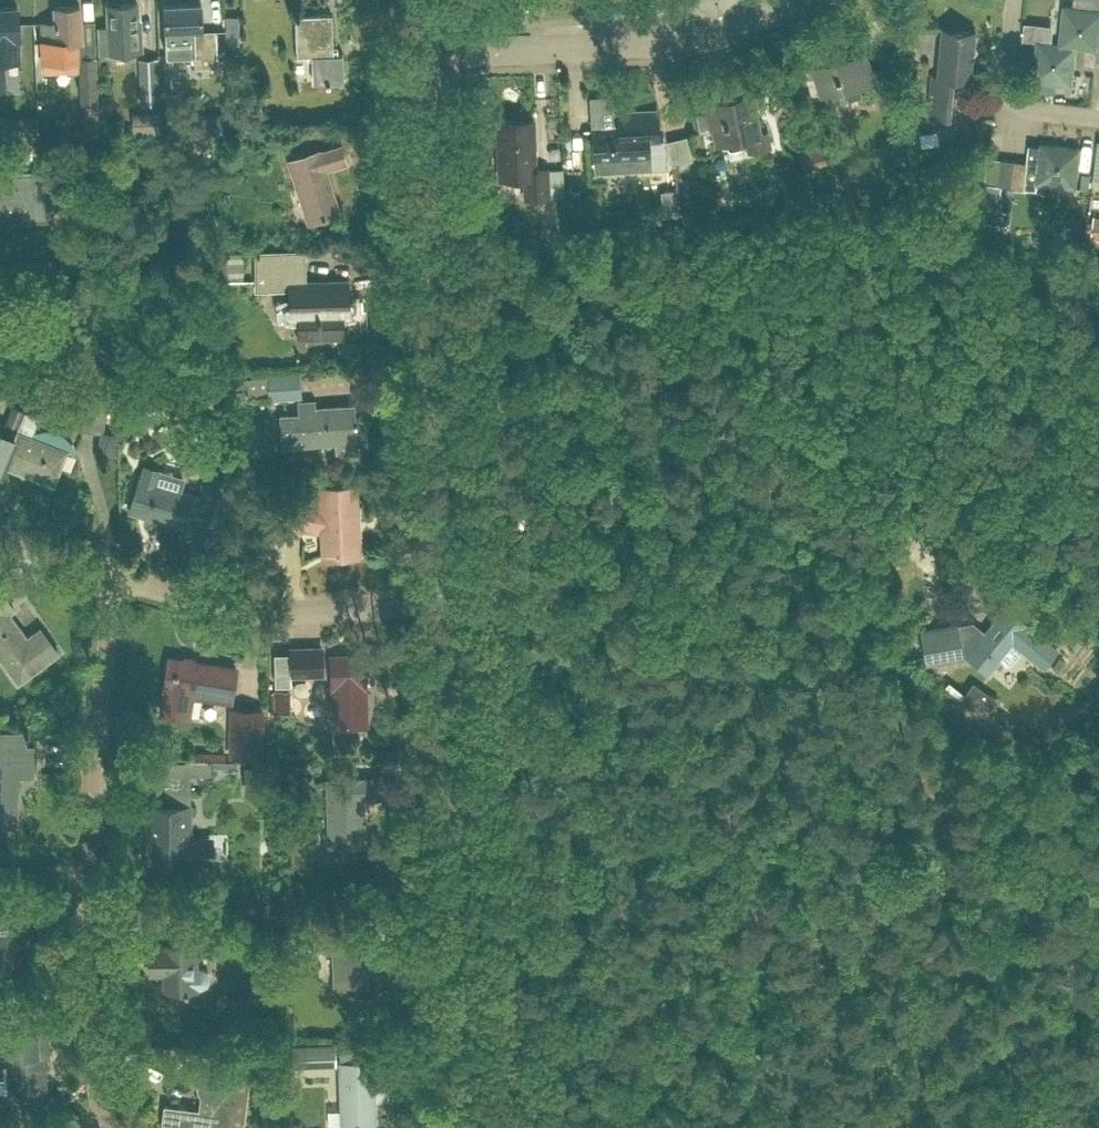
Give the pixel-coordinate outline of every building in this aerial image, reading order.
[(201,0),(200,0),(163,1),(165,52),(195,51),(195,65),(217,64),(216,29),(203,30),(201,0)] [(133,1),(106,2),(107,24),(98,24),(99,49),(142,48),(141,22),(133,22),(133,1)] [(17,34),(18,34),(16,3),(0,4),(0,88),(4,88),(2,55),(18,55),(17,34)] [(72,56),(78,56),(80,106),(85,105),(86,121),(86,126),(99,126),(98,105),(96,55),(81,56),(80,37),(82,37),(80,3),(54,4),(54,20),(41,20),(42,57),(72,55),(72,56)] [(1064,5),(1060,43),(1060,44),(1077,46),(1077,47),(1098,49),(1098,9),(1064,5)] [(331,52),(329,10),(292,12),(293,53),(311,53),(312,79),(342,78),(341,51),(331,52)] [(237,41),(237,13),(224,13),(224,41),(237,41)] [(1025,37),(1039,38),(1041,21),(1027,19),(1025,37)] [(969,78),(973,30),(939,27),(934,74),(930,74),(926,113),(948,116),(952,76),(969,78)] [(1073,85),(1077,47),(1077,46),(1060,44),(1060,43),(1038,41),(1034,80),(1073,85)] [(873,79),(864,49),(810,66),(820,96),(845,88),(848,98),(861,94),(858,84),(873,79)] [(138,102),(159,101),(157,55),(136,56),(138,102)] [(741,141),(741,137),(746,136),(748,150),(770,145),(766,130),(760,131),(752,93),(711,101),(713,107),(693,111),(696,127),(712,124),(716,143),(726,140),(727,144),(731,146),(739,144),(741,141)] [(593,128),(595,159),(596,172),(637,170),(636,156),(651,155),(651,158),(667,156),(666,140),(660,141),(659,126),(657,126),(656,109),(617,111),(618,126),(593,128)] [(36,115),(19,115),(20,138),(37,138),(36,115)] [(533,166),(532,116),(495,118),(497,175),(522,174),(523,195),(547,194),(546,166),(533,166)] [(1076,186),(1080,146),(1041,142),(1036,182),(1076,186)] [(802,167),(826,160),(821,143),(796,151),(802,167)] [(344,159),(340,146),(320,153),(318,146),(286,156),(307,220),(338,209),(324,165),(344,159)] [(1000,185),(1013,187),(1016,160),(1003,158),(1000,185)] [(1016,160),(1013,187),(1027,188),(1030,162),(1016,160)] [(52,215),(52,206),(63,205),(70,200),(75,191),(74,181),(69,173),(63,170),(57,169),(50,170),(50,168),(0,170),(0,217),(52,215)] [(997,210),(1000,185),(984,183),(980,222),(1006,224),(1008,211),(997,210)] [(661,190),(663,216),(680,215),(678,189),(661,190)] [(343,260),(342,246),(330,246),(331,254),(338,260),(343,260)] [(351,301),(349,301),(349,278),(305,279),(305,249),(255,250),(256,289),(288,288),(288,303),(287,304),(285,305),(284,306),(284,307),(284,308),(284,309),(284,310),(284,311),(285,312),(287,314),(288,314),(297,314),(297,337),(344,336),(343,313),(349,312),(351,311),(352,311),(353,310),(354,309),(355,307),(355,306),(354,305),(354,304),(353,303),(353,302),(351,301)] [(207,252),(207,280),(245,279),(245,252),(207,252)] [(4,391),(12,367),(0,363),(0,390),(4,391)] [(249,396),(269,395),(269,399),(301,397),(300,370),(267,372),(267,375),(229,378),(230,386),(248,385),(249,396)] [(101,430),(107,397),(86,394),(81,427),(101,430)] [(282,444),(337,441),(337,450),(345,457),(361,456),(366,449),(365,433),(357,426),(354,426),(353,404),(314,406),(313,399),(298,400),(299,413),(281,414),(282,444)] [(17,423),(23,407),(11,402),(5,419),(17,423)] [(32,427),(38,412),(23,407),(17,423),(11,434),(11,436),(12,436),(0,463),(1,463),(0,466),(0,467),(2,462),(50,481),(65,447),(72,450),(72,448),(71,445),(70,443),(68,439),(67,437),(65,436),(63,434),(61,432),(59,431),(56,429),(54,428),(50,427),(48,427),(45,427),(42,427),(39,427),(35,428),(32,427)] [(213,443),(205,476),(234,483),(230,460),(229,425),(228,419),(223,419),(224,444),(213,443)] [(11,434),(0,430),(0,466),(1,463),(0,463),(12,436),(11,436),(11,434)] [(139,477),(134,493),(129,508),(189,527),(195,506),(208,510),(215,488),(202,484),(198,495),(154,482),(158,469),(145,465),(141,478),(139,477)] [(292,500),(292,501),(288,524),(304,527),(305,519),(321,518),(322,555),(360,554),(357,485),(319,486),(320,505),(307,506),(308,503),(292,500)] [(17,680),(57,650),(39,625),(26,635),(8,610),(13,607),(5,596),(6,595),(0,586),(0,657),(17,680)] [(972,619),(956,622),(955,620),(918,626),(925,661),(963,655),(963,654),(967,653),(986,669),(997,656),(1005,663),(1011,663),(1022,649),(1041,664),(1055,646),(1004,604),(983,629),(972,619)] [(290,671),(320,670),(320,646),(289,647),(290,671)] [(330,723),(364,722),(363,653),(328,653),(330,723)] [(169,656),(163,693),(159,714),(191,719),(195,694),(230,699),(235,667),(169,656)] [(228,756),(263,756),(265,707),(230,706),(228,756)] [(15,823),(17,774),(32,775),(33,745),(24,744),(25,732),(0,731),(0,823),(15,823)] [(278,763),(278,778),(286,778),(287,792),(307,791),(307,762),(278,763)] [(245,790),(272,790),(272,767),(245,767),(245,790)] [(162,789),(189,789),(189,772),(162,772),(162,789)] [(359,776),(359,774),(325,776),(328,842),(361,841),(359,793),(381,793),(380,775),(359,776)] [(146,859),(179,859),(214,859),(214,836),(189,836),(190,803),(146,803),(146,859)] [(7,890),(0,891),(0,959),(10,959),(8,917),(38,915),(37,892),(7,893),(7,890)] [(162,972),(163,988),(197,987),(201,987),(203,986),(205,984),(207,983),(208,981),(209,977),(209,974),(208,971),(205,969),(202,967),(196,966),(196,946),(202,946),(202,913),(176,914),(176,942),(148,943),(149,972),(162,972)] [(340,933),(340,919),(312,920),(313,945),(331,945),(333,987),(364,987),(363,957),(366,957),(365,932),(340,933)] [(8,1077),(0,1078),(0,1089),(8,1089),(8,1088),(45,1087),(43,1051),(47,1050),(47,1029),(1,1031),(2,1051),(7,1051),(8,1077)] [(335,1040),(291,1041),(284,1042),(285,1059),(336,1058),(335,1040)] [(201,1094),(199,1109),(164,1104),(161,1127),(244,1127),(250,1079),(259,1080),(262,1061),(258,1060),(260,1048),(242,1046),(240,1060),(210,1056),(208,1072),(204,1071),(203,1073),(199,1076),(197,1080),(196,1085),(197,1089),(201,1094)] [(370,1060),(370,1058),(337,1059),(340,1124),(372,1123),(370,1077),(392,1076),(391,1059),(370,1060)]
